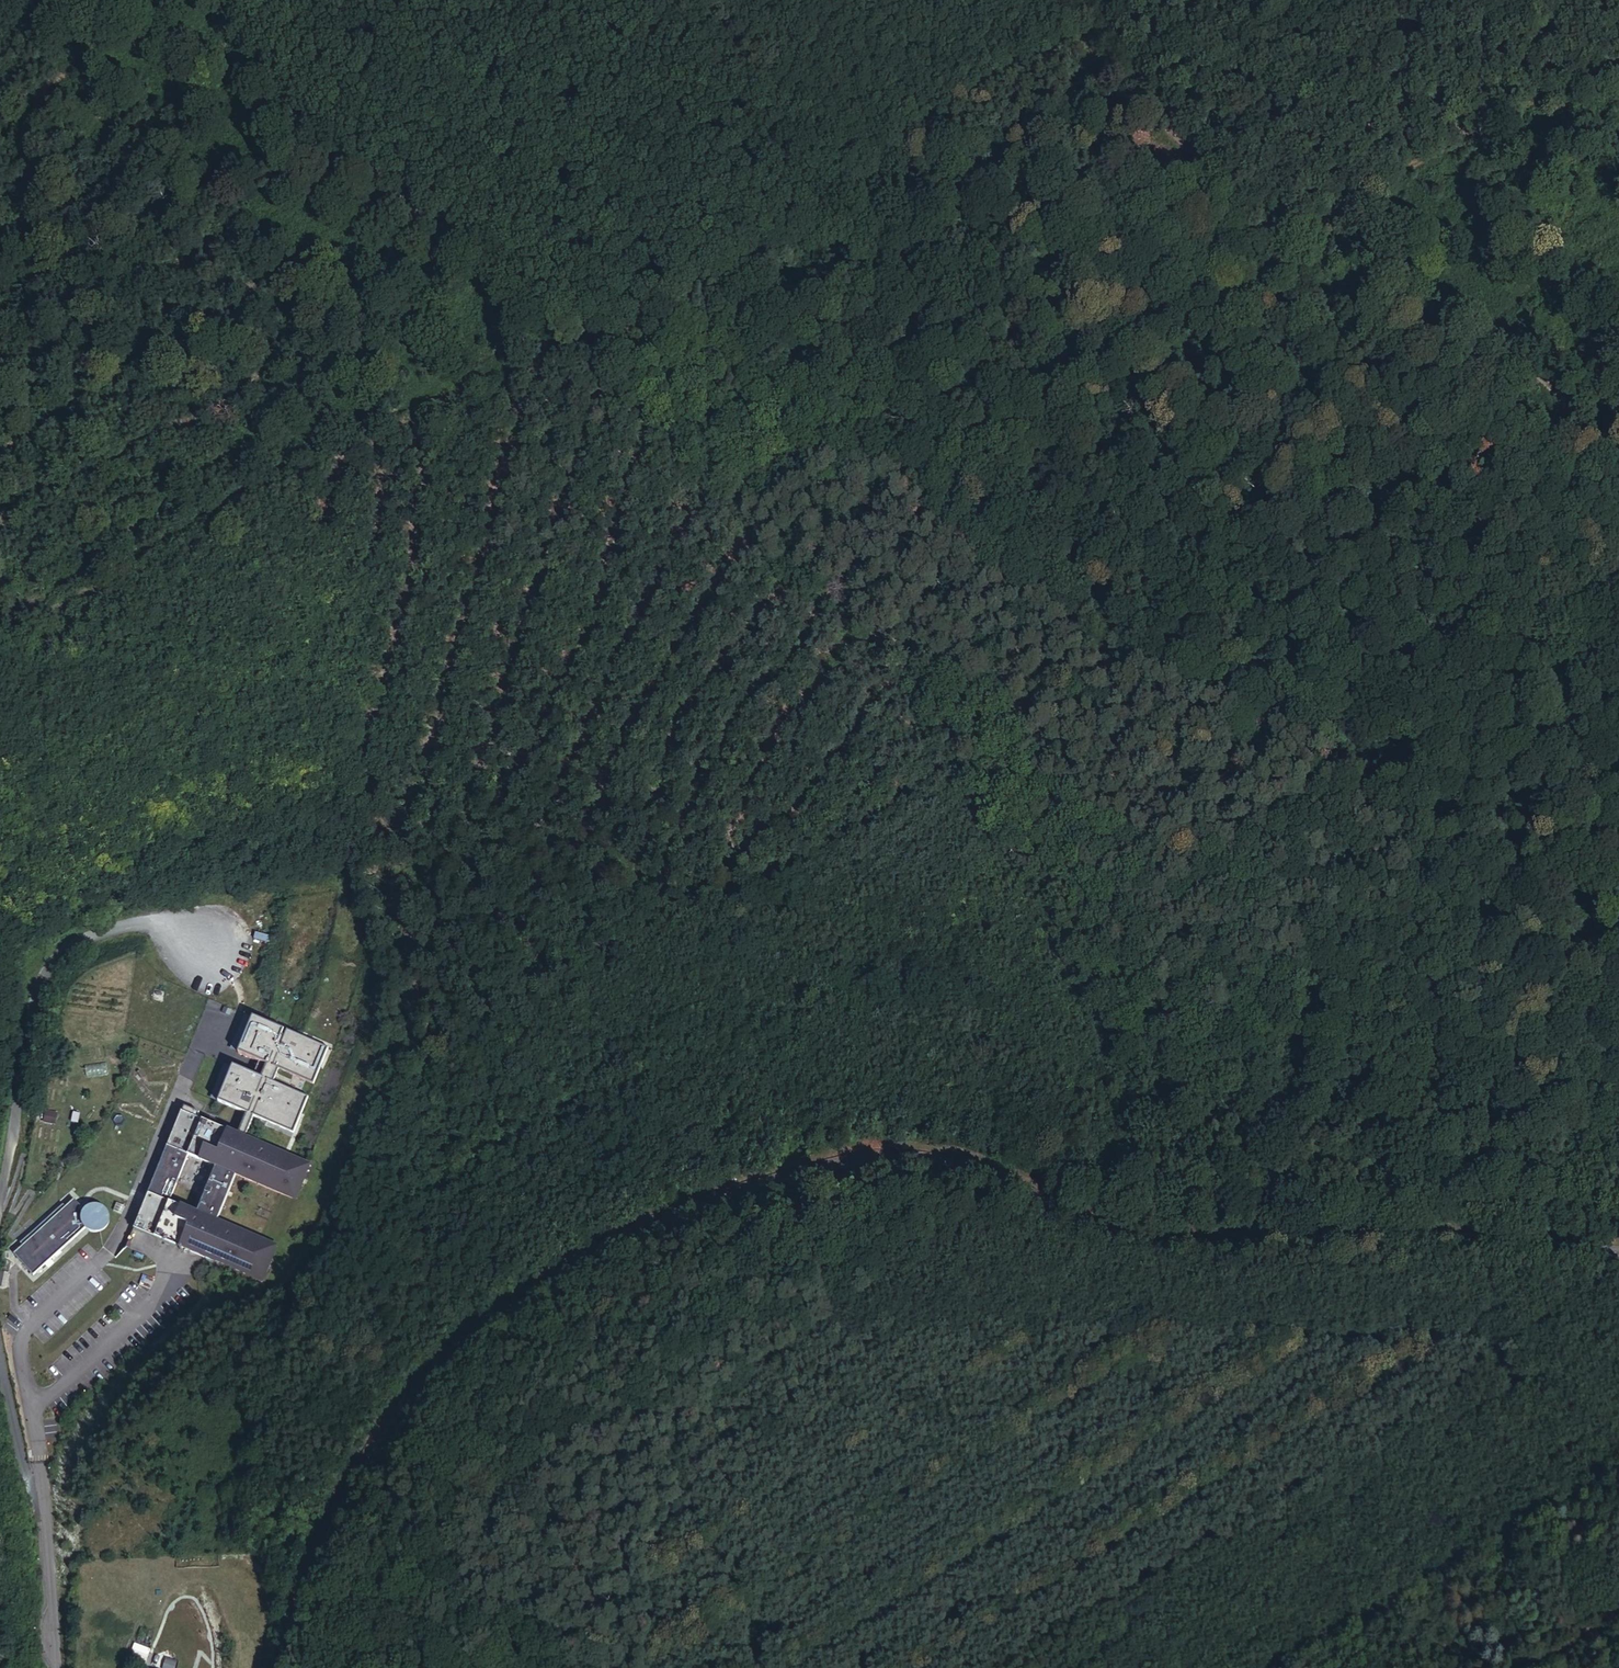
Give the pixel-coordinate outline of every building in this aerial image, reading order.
[(326,1046),(250,1018),(236,1055),(257,1062),(252,1075),(232,1068),(219,1105),(247,1115),(254,1118),(294,1133),(308,1095),(273,1082),(277,1070),(312,1083),(326,1046)] [(183,1116),(182,1116),(138,1233),(268,1281),(282,1245),(221,1223),(238,1177),(299,1199),(312,1163),(246,1139),(239,1137),(198,1121),(200,1116),(185,1110),(183,1116)] [(254,1118),(247,1115),(239,1137),(246,1139),(254,1118)] [(17,1256),(36,1278),(90,1232),(91,1234),(93,1234),(95,1235),(95,1236),(96,1236),(98,1236),(100,1236),(103,1236),(106,1235),(107,1235),(108,1234),(110,1232),(111,1231),(113,1228),(114,1225),(114,1222),(113,1218),(112,1215),(109,1213),(106,1210),(102,1209),(99,1209),(97,1209),(94,1210),(91,1212),(89,1214),(79,1203),(70,1210),(68,1208),(24,1246),(26,1249),(17,1256)]
